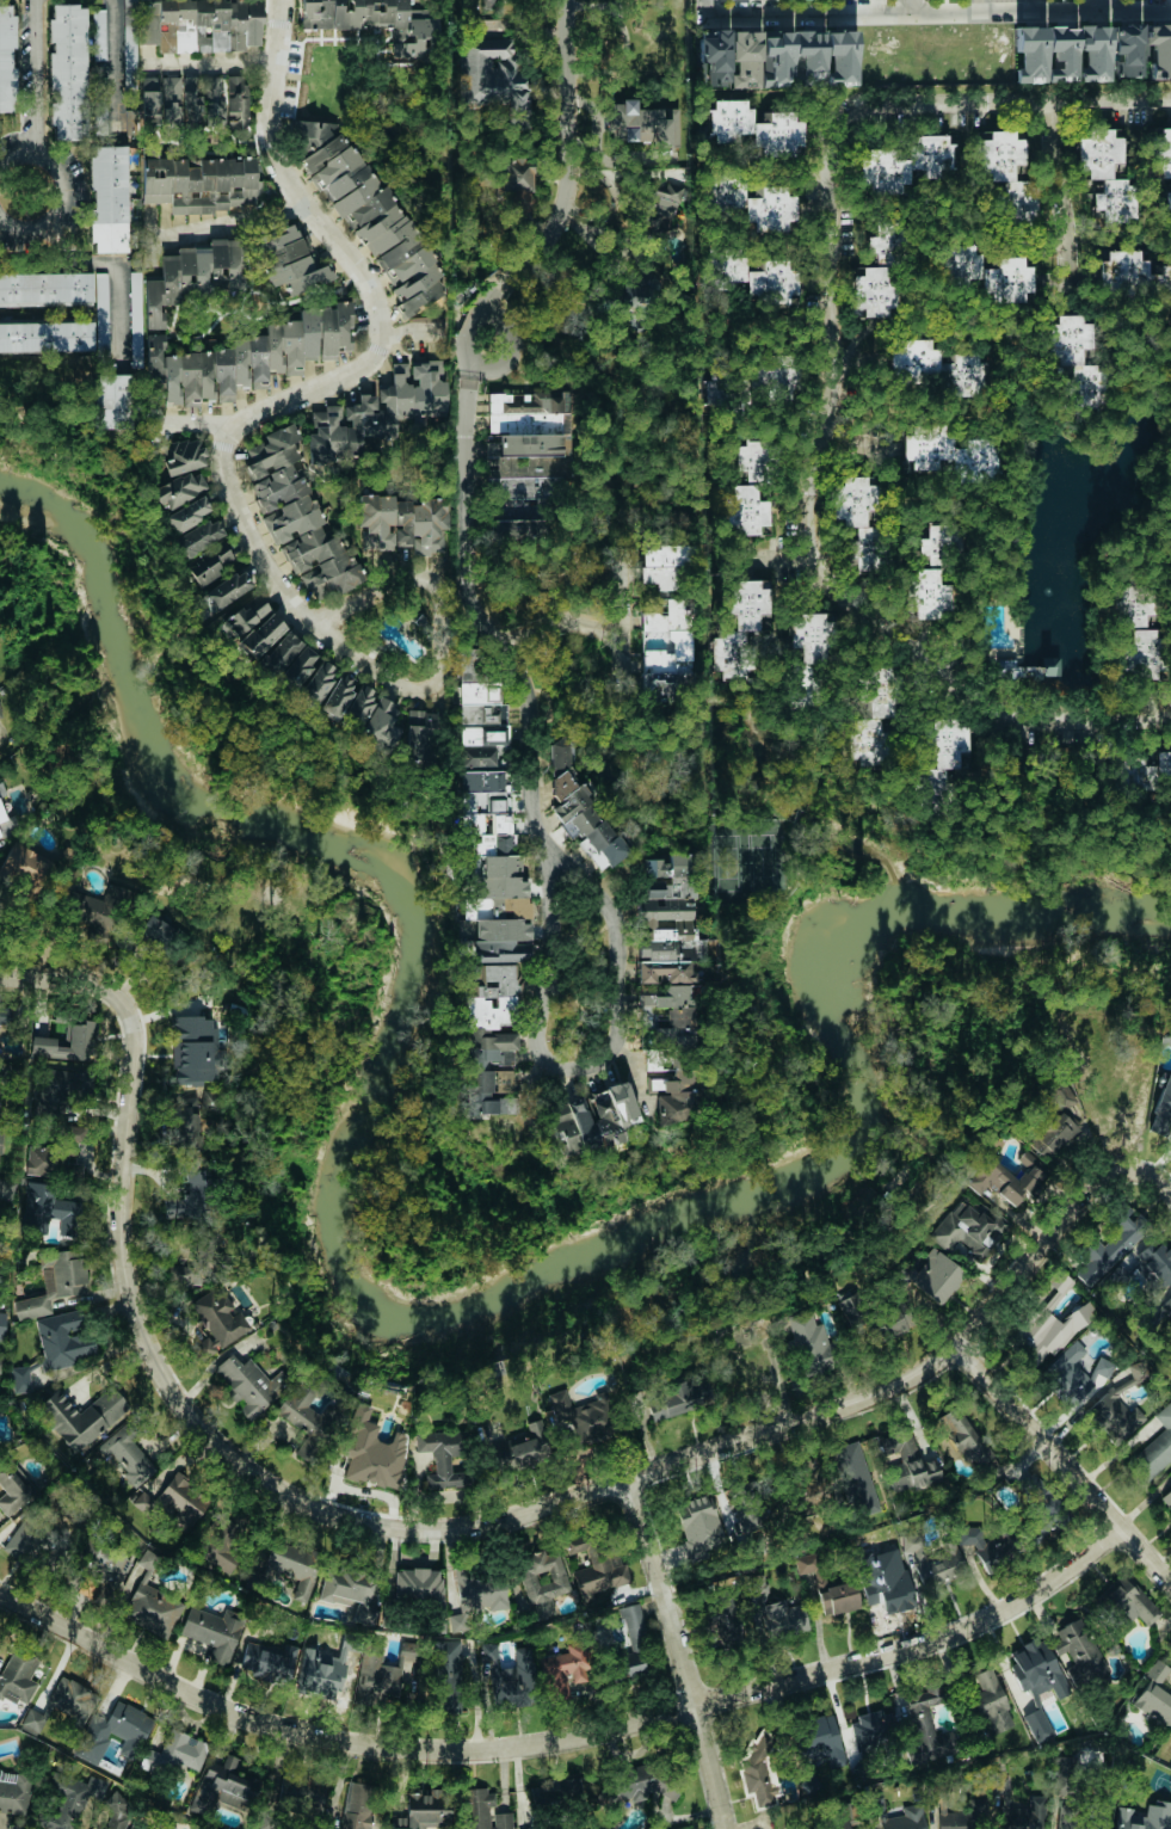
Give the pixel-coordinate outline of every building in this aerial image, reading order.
[(135,0),(123,0),(124,85),(136,85),(135,0)] [(245,50),(245,45),(259,45),(259,21),(263,21),(263,0),(227,1),(227,0),(148,0),(149,12),(140,12),(141,44),(159,43),(159,53),(245,50)] [(392,26),(392,57),(438,57),(437,18),(407,18),(407,0),(301,0),(301,27),(392,26)] [(480,8),(499,8),(499,0),(480,0),(480,8)] [(14,111),(13,5),(0,5),(0,111),(14,111)] [(87,140),(85,5),(53,5),(53,19),(48,19),(49,42),(50,127),(54,127),(54,141),(87,140)] [(104,8),(92,10),(93,61),(106,60),(104,8)] [(1170,78),(1170,24),(1111,23),(1111,55),(1116,55),(1116,76),(1140,76),(1140,43),(1150,43),(1150,78),(1170,78)] [(1015,27),(1016,82),(1110,81),(1109,25),(1015,27)] [(856,31),(714,31),(714,37),(698,37),(698,63),(708,63),(708,86),(732,86),(732,87),(793,87),(793,55),(802,55),(802,76),(826,76),(826,85),(856,86),(856,31)] [(516,39),(458,39),(458,107),(513,107),(513,119),(526,121),(528,80),(514,80),(516,39)] [(183,76),(181,123),(203,123),(203,128),(232,128),(232,138),(246,138),(246,75),(224,75),(224,76),(183,76)] [(162,124),(180,124),(179,76),(161,76),(162,124)] [(158,81),(141,81),(142,123),(159,122),(158,81)] [(611,142),(654,141),(655,148),(680,147),(680,137),(671,137),(670,119),(662,119),(662,109),(636,109),(635,100),(609,101),(611,142)] [(804,111),(761,111),(762,122),(751,122),(751,100),(715,100),(715,110),(710,110),(710,143),(740,143),(740,134),(757,134),(757,157),(796,157),(796,146),(804,146),(804,111)] [(438,256),(385,188),(341,133),(336,137),(324,123),(318,128),(310,118),(294,130),(311,152),(300,161),(333,202),(332,203),(375,258),(374,259),(397,288),(438,256)] [(1152,129),(1156,179),(1170,178),(1170,128),(1152,129)] [(1106,225),(1129,225),(1132,138),(1113,137),(1113,129),(1094,129),(1094,137),(1079,136),(1078,171),(1090,171),(1089,179),(1103,179),(1103,193),(1094,193),(1093,209),(1106,209),(1106,225)] [(1006,227),(1038,226),(1038,183),(1031,183),(1031,174),(1016,174),(1015,163),(1026,163),(1026,139),(1016,139),(1016,131),(980,131),(980,175),(992,175),(992,185),(1005,185),(1006,227)] [(952,135),(917,136),(917,146),(910,146),(910,163),(913,163),(913,170),(925,169),(925,178),(941,177),(941,169),(953,169),(952,135)] [(126,146),(89,146),(91,243),(94,243),(94,253),(128,252),(126,146)] [(894,150),(869,150),(868,159),(860,159),(860,191),(902,192),(902,183),(909,184),(910,160),(894,159),(894,150)] [(143,203),(171,203),(171,211),(256,210),(255,158),(142,159),(143,203)] [(505,161),(505,203),(531,204),(532,161),(505,161)] [(748,231),(789,231),(789,221),(797,221),(797,196),(789,196),(789,186),(758,187),(758,197),(746,198),(746,175),(706,176),(706,209),(747,209),(748,231)] [(656,207),(683,209),(685,185),(659,182),(656,207)] [(663,235),(658,211),(641,215),(646,239),(663,235)] [(331,278),(326,264),(313,269),(295,222),(255,238),(273,286),(284,282),(289,295),(331,278)] [(854,317),(889,317),(889,308),(900,308),(899,282),(888,282),(888,266),(904,266),(904,263),(911,263),(910,223),(877,223),(878,236),(869,236),(869,254),(877,254),(878,267),(863,267),(863,276),(854,276),(854,317)] [(145,329),(164,329),(163,305),(179,305),(179,294),(209,293),(209,290),(243,290),(243,239),(209,239),(209,247),(177,248),(177,256),(161,256),(161,280),(145,280),(145,329)] [(982,280),(982,293),(992,292),(992,303),(1033,302),(1032,267),(1024,267),(1024,256),(976,257),(975,245),(939,246),(940,281),(982,280)] [(706,290),(734,290),(733,281),(748,281),(749,301),(790,301),(790,295),(799,295),(798,269),(790,269),(790,259),(762,260),(763,271),(747,271),(747,250),(705,251),(706,290)] [(1108,251),(1108,261),(1100,262),(1101,281),(1132,280),(1132,295),(1143,294),(1143,287),(1151,287),(1150,260),(1141,260),(1141,250),(1108,251)] [(1159,293),(1155,293),(1156,306),(1170,306),(1170,264),(1158,265),(1159,293)] [(396,306),(401,317),(445,295),(437,278),(442,276),(437,265),(393,287),(401,303),(396,306)] [(131,367),(142,366),(141,272),(130,272),(131,367)] [(91,303),(91,273),(0,274),(0,304),(91,303)] [(93,349),(109,349),(108,273),(92,273),(92,303),(93,303),(93,349)] [(154,365),(155,369),(151,370),(154,381),(164,381),(164,406),(180,406),(184,409),(215,399),(215,402),(234,401),(233,388),(250,388),(250,389),(267,388),(267,375),(302,374),(302,359),(336,358),(336,352),(352,351),(351,301),(334,301),(334,308),(299,309),(300,317),(239,337),(231,337),(231,340),(154,365)] [(1046,316),(1046,364),(1070,364),(1070,372),(1064,372),(1064,410),(1105,410),(1105,360),(1095,360),(1094,324),(1082,324),(1082,316),(1046,316)] [(91,321),(0,323),(0,353),(92,351),(91,321)] [(932,339),(891,340),(891,384),(924,384),(924,373),(941,373),(940,349),(932,349),(932,339)] [(765,399),(791,399),(791,389),(801,388),(800,353),(764,353),(764,364),(751,364),(751,389),(765,389),(765,399)] [(955,353),(955,363),(948,363),(947,395),(982,395),(982,353),(955,353)] [(446,416),(445,380),(440,380),(439,362),(391,363),(392,384),(377,385),(378,394),(358,395),(359,403),(342,403),(342,405),(324,406),(324,411),(313,411),(314,434),(307,434),(308,466),(328,465),(328,454),(361,453),(360,437),(395,436),(394,418),(446,416)] [(742,412),(744,372),(708,370),(707,411),(742,412)] [(100,374),(99,429),(130,429),(131,374),(100,374)] [(363,585),(360,575),(337,535),(323,538),(320,524),(325,521),(290,462),(297,457),(294,442),(300,437),(291,424),(263,432),(266,442),(251,445),(246,448),(249,462),(245,466),(252,479),(251,485),(258,512),(264,516),(271,543),(297,536),(298,540),(285,543),(278,548),(294,573),(298,575),(313,598),(363,585)] [(904,436),(905,460),(913,458),(914,470),(939,470),(938,458),(954,458),(953,433),(945,433),(945,425),(913,425),(913,436),(904,436)] [(172,445),(173,451),(161,455),(168,475),(207,463),(198,437),(172,445)] [(737,442),(738,472),(746,470),(746,485),(733,485),(733,501),(722,501),(723,526),(735,526),(737,535),(758,534),(758,524),(769,524),(768,500),(758,500),(757,484),(782,482),(779,441),(737,442)] [(205,491),(197,469),(153,488),(162,509),(205,491)] [(849,562),(859,562),(859,572),(890,572),(890,528),(867,528),(868,510),(877,510),(879,485),(868,485),(868,476),(842,476),(842,485),(834,485),(833,517),(843,517),(843,526),(857,526),(857,541),(849,541),(849,562)] [(211,511),(202,495),(165,516),(173,532),(211,511)] [(446,498),(421,498),(421,504),(408,504),(409,495),(357,495),(357,525),(362,525),(362,547),(412,547),(412,554),(443,554),(443,528),(446,528),(446,498)] [(184,559),(223,534),(212,516),(173,541),(184,559)] [(491,521),(491,538),(529,537),(529,530),(532,530),(532,519),(491,521)] [(929,525),(929,538),(920,538),(920,555),(930,555),(930,567),(961,567),(961,525),(929,525)] [(232,556),(221,540),(183,565),(198,589),(221,573),(217,566),(232,556)] [(696,544),(660,544),(660,548),(642,548),(642,583),(658,583),(658,591),(685,591),(685,566),(696,565),(696,544)] [(208,614),(252,586),(240,568),(197,596),(208,614)] [(951,584),(941,584),(939,568),(910,568),(911,618),(942,617),(942,610),(951,610),(951,584)] [(713,632),(713,670),(722,670),(722,677),(747,677),(747,669),(757,669),(757,646),(746,646),(746,629),(759,629),(759,616),(770,616),(770,587),(759,587),(759,581),(726,581),(726,614),(735,614),(735,632),(713,632)] [(1164,679),(1167,628),(1148,626),(1150,616),(1153,616),(1155,586),(1117,583),(1114,628),(1127,628),(1123,676),(1164,679)] [(286,629),(256,594),(221,625),(235,641),(250,660),(286,629)] [(642,611),(643,695),(673,695),(673,681),(654,681),(654,672),(677,672),(677,661),(692,660),(692,598),(666,598),(666,611),(642,611)] [(822,708),(822,678),(813,678),(813,663),(826,663),(826,646),(837,646),(838,621),(826,621),(826,612),(793,612),(793,646),(802,646),(802,664),(789,664),(789,708),(822,708)] [(290,691),(318,659),(285,632),(258,664),(290,691)] [(458,745),(505,745),(505,704),(495,704),(494,682),(485,683),(485,648),(457,649),(458,725),(458,745)] [(294,697),(310,708),(337,670),(320,659),(294,697)] [(1048,665),(1016,666),(1016,659),(996,659),(996,678),(1048,676),(1048,665)] [(857,670),(859,718),(857,718),(857,733),(849,734),(850,758),(859,758),(859,766),(885,765),(883,757),(893,756),(892,731),(882,732),(881,718),(895,716),(894,700),(904,700),(902,675),(893,675),(893,667),(857,670)] [(332,720),(356,684),(340,673),(316,709),(332,720)] [(397,729),(389,725),(399,707),(375,695),(376,692),(358,683),(338,722),(357,732),(353,739),(384,755),(397,729)] [(403,760),(432,762),(434,710),(406,709),(403,760)] [(945,813),(945,768),(957,768),(957,750),(968,750),(968,727),(957,727),(957,719),(925,719),(925,751),(933,751),(933,769),(920,769),(920,783),(913,783),(913,813),(945,813)] [(630,850),(587,802),(587,789),(583,784),(575,784),(569,777),(571,740),(553,739),(550,793),(560,802),(549,812),(569,833),(587,835),(577,843),(598,867),(611,868),(630,850)] [(494,747),(460,749),(461,768),(495,766),(494,747)] [(1111,750),(1114,798),(1124,798),(1123,793),(1157,792),(1157,786),(1170,785),(1170,747),(1111,750)] [(461,770),(460,789),(501,792),(501,771),(461,770)] [(21,829),(2,782),(0,783),(0,837),(21,829)] [(22,882),(15,894),(31,902),(53,861),(14,841),(0,868),(0,871),(22,882)] [(697,983),(697,971),(691,971),(691,956),(707,956),(707,941),(695,941),(696,852),(668,852),(668,860),(646,860),(646,879),(646,900),(639,900),(639,928),(653,928),(652,941),(640,941),(640,959),(639,959),(639,981),(697,983)] [(128,890),(108,883),(103,900),(81,893),(72,920),(92,926),(88,938),(110,945),(128,890)] [(132,935),(164,956),(179,935),(148,913),(132,935)] [(528,960),(528,942),(530,942),(530,923),(520,923),(520,918),(474,919),(475,962),(528,960)] [(690,985),(665,985),(665,993),(639,993),(639,1026),(657,1026),(657,1006),(667,1006),(667,1028),(695,1028),(695,997),(690,997),(690,985)] [(173,1084),(215,1083),(212,1040),(214,1040),(214,1016),(170,1017),(173,1084)] [(97,1020),(68,1018),(66,1048),(55,1047),(55,1038),(32,1037),(30,1056),(95,1060),(97,1020)] [(514,1034),(470,1033),(469,1063),(513,1064),(514,1034)] [(82,1071),(37,1070),(37,1116),(68,1116),(69,1091),(82,1092),(82,1071)] [(492,1070),(460,1071),(461,1114),(497,1114),(497,1097),(492,1097),(492,1070)] [(513,1092),(512,1071),(495,1071),(496,1092),(513,1092)] [(1168,1074),(1143,1127),(1159,1135),(1167,1117),(1170,1119),(1170,1076),(1168,1074)] [(559,1156),(621,1141),(618,1127),(637,1122),(627,1082),(585,1092),(586,1097),(563,1103),(565,1110),(549,1114),(559,1156)] [(216,1111),(215,1092),(202,1093),(203,1111),(216,1111)] [(189,1145),(189,1139),(196,1139),(198,1099),(172,1097),(169,1145),(189,1145)] [(1028,1143),(1048,1160),(1078,1128),(1058,1109),(1028,1143)] [(26,1175),(83,1178),(83,1163),(67,1162),(68,1152),(78,1152),(79,1127),(62,1126),(61,1150),(27,1148),(26,1175)] [(1015,1206),(1024,1191),(1031,1196),(1046,1175),(1031,1165),(1036,1158),(1023,1150),(1016,1160),(1024,1166),(1018,1176),(986,1156),(967,1184),(980,1194),(985,1187),(1015,1206)] [(165,1218),(206,1217),(204,1169),(185,1170),(186,1198),(164,1198),(165,1218)] [(24,1216),(64,1219),(62,1236),(77,1237),(80,1199),(53,1197),(55,1185),(27,1182),(24,1216)] [(948,1252),(954,1247),(964,1259),(976,1268),(984,1262),(1007,1229),(998,1217),(984,1208),(978,1213),(960,1201),(957,1206),(942,1217),(929,1236),(933,1241),(948,1252)] [(1074,1273),(1087,1288),(1150,1226),(1126,1202),(1108,1220),(1118,1231),(1103,1245),(1096,1238),(1080,1254),(1087,1260),(1074,1273)] [(1170,1279),(1170,1254),(1158,1236),(1130,1255),(1155,1291),(1170,1279)] [(941,1305),(965,1273),(932,1247),(907,1280),(941,1305)] [(1073,1283),(1059,1269),(1029,1300),(1041,1311),(1013,1340),(1037,1362),(1047,1351),(1052,1355),(1095,1310),(1084,1299),(1061,1323),(1048,1311),(1073,1283)] [(248,1333),(222,1285),(190,1303),(211,1340),(196,1349),(202,1359),(248,1333)] [(845,1318),(861,1310),(850,1289),(834,1297),(845,1318)] [(1158,1307),(1170,1319),(1170,1293),(1158,1307)] [(883,1341),(906,1329),(892,1301),(869,1313),(883,1341)] [(784,1316),(791,1338),(790,1340),(801,1375),(833,1365),(821,1322),(814,1324),(809,1308),(784,1316)] [(41,1369),(92,1358),(81,1309),(34,1319),(42,1356),(39,1357),(41,1369)] [(1104,1378),(1115,1367),(1103,1356),(1093,1366),(1091,1363),(1093,1361),(1072,1341),(1039,1375),(1070,1406),(1102,1374),(1104,1378)] [(212,1368),(242,1405),(238,1409),(248,1421),(292,1384),(281,1369),(267,1380),(248,1356),(240,1363),(232,1353),(212,1368)] [(1141,1360),(1128,1363),(1133,1381),(1147,1377),(1141,1360)] [(12,1393),(30,1391),(27,1366),(10,1367),(12,1393)] [(652,1420),(702,1408),(695,1381),(645,1393),(652,1420)] [(308,1433),(295,1454),(310,1462),(333,1422),(337,1423),(341,1415),(325,1404),(319,1414),(307,1408),(314,1394),(295,1384),(277,1415),(308,1433)] [(130,1408),(111,1385),(76,1414),(58,1390),(36,1408),(72,1453),(130,1408)] [(1116,1441),(1147,1416),(1136,1403),(1121,1415),(1111,1404),(1110,1404),(1104,1397),(1085,1411),(1095,1423),(1098,1421),(1116,1441)] [(1164,1428),(1128,1459),(1147,1480),(1170,1459),(1170,1399),(1153,1415),(1164,1428)] [(935,1425),(981,1477),(999,1460),(953,1409),(935,1425)] [(134,1441),(146,1431),(135,1417),(100,1443),(135,1486),(156,1470),(134,1441)] [(397,1489),(407,1435),(393,1431),(390,1443),(375,1440),(377,1424),(357,1420),(353,1442),(344,1441),(341,1454),(347,1455),(344,1478),(397,1489)] [(506,1439),(510,1462),(547,1454),(540,1420),(526,1422),(529,1434),(506,1439)] [(893,1492),(911,1486),(912,1490),(942,1482),(935,1458),(919,1462),(910,1428),(876,1439),(881,1457),(896,1453),(899,1460),(885,1464),(893,1492)] [(295,1439),(291,1436),(285,1446),(296,1452),(306,1433),(300,1430),(295,1439)] [(415,1433),(415,1452),(432,1452),(433,1473),(425,1474),(425,1488),(468,1486),(468,1471),(450,1472),(450,1455),(466,1455),(464,1431),(415,1433)] [(0,1465),(0,1486),(5,1492),(0,1497),(0,1509),(6,1516),(35,1494),(7,1459),(0,1465)] [(170,1480),(161,1491),(166,1496),(156,1508),(185,1532),(204,1508),(170,1480)] [(1170,1511),(1170,1488),(1159,1498),(1170,1511)] [(710,1494),(674,1502),(688,1558),(725,1548),(710,1494)] [(196,1551),(215,1565),(248,1521),(234,1509),(227,1519),(222,1516),(196,1551)] [(5,1552),(25,1562),(31,1551),(51,1562),(64,1535),(23,1515),(5,1552)] [(970,1542),(981,1568),(1012,1553),(1003,1529),(985,1538),(978,1521),(955,1532),(962,1546),(970,1542)] [(953,1537),(943,1540),(943,1551),(932,1554),(926,1554),(924,1548),(924,1534),(902,1534),(920,1589),(966,1574),(953,1537)] [(304,1601),(319,1564),(260,1542),(245,1584),(263,1590),(271,1569),(290,1576),(283,1593),(304,1601)] [(571,1590),(556,1546),(517,1558),(536,1619),(555,1613),(550,1597),(571,1590)] [(628,1582),(618,1547),(587,1557),(590,1565),(572,1570),(581,1602),(593,1599),(591,1593),(628,1582)] [(794,1557),(797,1575),(812,1571),(821,1616),(859,1608),(853,1579),(825,1585),(818,1551),(794,1557)] [(372,1625),(376,1609),(366,1607),(374,1574),(339,1565),(337,1575),(323,1572),(318,1599),(353,1607),(351,1620),(372,1625)] [(458,1609),(507,1606),(506,1595),(499,1595),(499,1588),(493,1589),(492,1574),(475,1575),(474,1566),(455,1568),(458,1609)] [(394,1569),(395,1601),(442,1600),(440,1569),(394,1569)] [(873,1609),(913,1600),(906,1571),(867,1581),(873,1609)] [(805,1605),(785,1606),(784,1600),(766,1602),(765,1577),(750,1578),(752,1612),(769,1611),(770,1632),(806,1628),(805,1605)] [(1160,1613),(1123,1577),(1103,1597),(1128,1621),(1134,1614),(1147,1626),(1160,1613)] [(184,1606),(141,1579),(121,1613),(164,1639),(184,1606)] [(617,1607),(620,1624),(596,1628),(600,1655),(617,1651),(622,1675),(645,1670),(641,1651),(647,1650),(639,1603),(617,1607)] [(221,1615),(189,1606),(179,1634),(212,1645),(208,1661),(227,1665),(244,1615),(223,1609),(221,1615)] [(1073,1687),(1104,1674),(1081,1616),(1052,1628),(1061,1654),(1068,1651),(1073,1664),(1065,1668),(1073,1687)] [(722,1627),(722,1626),(713,1627),(714,1637),(729,1636),(729,1627),(722,1627)] [(1042,1636),(1010,1651),(1015,1663),(1009,1666),(1021,1692),(1029,1688),(1033,1696),(1051,1688),(1056,1699),(1069,1693),(1042,1636)] [(240,1674),(286,1682),(290,1656),(261,1651),(262,1644),(245,1641),(240,1674)] [(459,1686),(460,1642),(437,1641),(436,1685),(459,1686)] [(540,1656),(547,1705),(571,1701),(569,1684),(591,1681),(586,1643),(567,1646),(568,1652),(540,1656)] [(528,1647),(514,1648),(514,1668),(499,1669),(498,1644),(480,1644),(481,1675),(491,1675),(492,1707),(529,1707),(528,1647)] [(402,1660),(413,1661),(415,1646),(400,1645),(397,1667),(381,1666),(383,1648),(362,1645),(357,1697),(398,1701),(402,1660)] [(16,1704),(18,1700),(27,1704),(37,1683),(30,1680),(40,1658),(14,1646),(0,1675),(0,1696),(16,1704)] [(1156,1659),(1144,1674),(1150,1678),(1132,1703),(1167,1729),(1170,1724),(1170,1694),(1159,1685),(1170,1670),(1156,1659)] [(1015,1725),(990,1668),(973,1675),(980,1689),(969,1694),(988,1737),(1015,1725)] [(94,1692),(60,1675),(47,1704),(81,1720),(94,1692)] [(956,1754),(951,1731),(934,1735),(928,1707),(944,1703),(939,1680),(923,1683),(925,1691),(905,1695),(913,1736),(904,1738),(909,1764),(956,1754)] [(98,1766),(111,1734),(125,1739),(120,1752),(136,1759),(153,1716),(116,1700),(105,1725),(90,1718),(74,1756),(98,1766)] [(1036,1745),(1054,1736),(1040,1707),(1022,1716),(1036,1745)] [(38,1735),(47,1717),(29,1708),(20,1727),(38,1735)] [(897,1741),(891,1710),(850,1718),(856,1749),(897,1741)] [(805,1720),(815,1761),(826,1759),(828,1768),(845,1763),(832,1713),(805,1720)] [(772,1748),(778,1737),(761,1728),(756,1738),(751,1739),(749,1743),(750,1750),(741,1766),(745,1792),(753,1791),(756,1807),(773,1804),(779,1794),(772,1748)] [(199,1773),(209,1742),(168,1729),(161,1753),(148,1749),(143,1764),(148,1766),(150,1758),(199,1773)] [(212,1819),(222,1791),(253,1803),(261,1779),(235,1770),(239,1759),(225,1753),(217,1773),(204,1768),(188,1810),(212,1819)] [(1076,1757),(1054,1757),(1053,1796),(1075,1796),(1076,1757)] [(647,1799),(646,1794),(667,1791),(663,1766),(624,1772),(629,1802),(647,1799)] [(27,1815),(32,1775),(0,1770),(0,1811),(27,1815)] [(1029,1797),(1029,1808),(1010,1809),(1009,1777),(990,1778),(991,1796),(1000,1795),(1001,1828),(1035,1828),(1035,1822),(1046,1822),(1045,1796),(1029,1797)] [(581,1803),(580,1780),(532,1782),(532,1804),(581,1803)] [(373,1785),(348,1783),(345,1828),(370,1828),(373,1785)] [(512,1813),(489,1814),(488,1788),(464,1789),(466,1828),(513,1828),(512,1813)] [(392,1817),(391,1828),(417,1828),(417,1826),(449,1827),(450,1791),(406,1791),(406,1817),(392,1817)] [(986,1798),(967,1799),(967,1812),(938,1812),(938,1828),(986,1828),(986,1798)] [(1148,1800),(1146,1812),(1117,1808),(1114,1828),(1168,1828),(1170,1810),(1170,1804),(1148,1800)] [(921,1804),(903,1807),(904,1816),(880,1820),(882,1828),(926,1828),(921,1804)] [(860,1821),(846,1823),(845,1814),(821,1818),(822,1828),(862,1828),(860,1821)]
